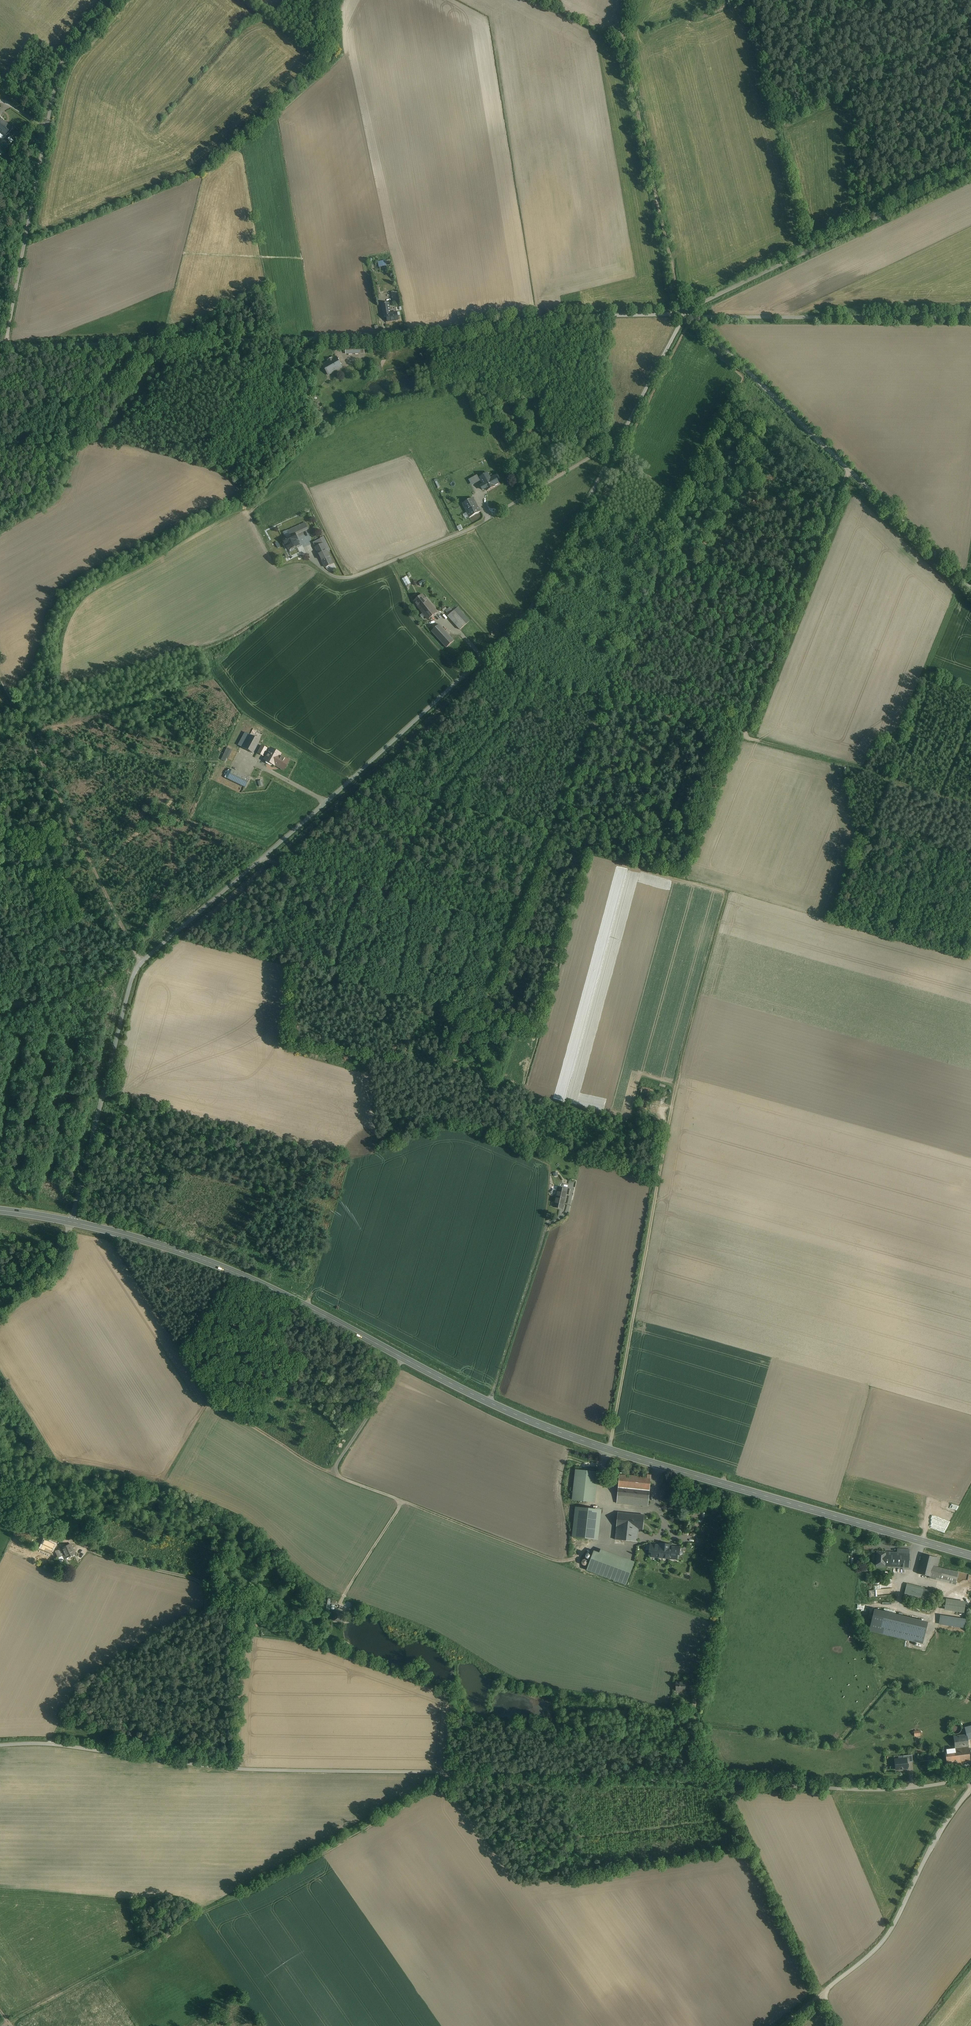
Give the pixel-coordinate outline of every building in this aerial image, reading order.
[(0,120),(0,133),(4,136),(11,128),(7,125),(7,126),(0,120)] [(384,317),(386,317),(387,323),(398,321),(397,313),(391,314),(389,303),(382,305),(384,317)] [(345,346),(346,354),(364,353),(364,345),(345,346)] [(323,365),(329,376),(343,369),(337,357),(323,365)] [(307,360),(300,364),(306,373),(312,369),(307,360)] [(308,374),(306,375),(312,386),(314,385),(308,374)] [(495,477),(491,479),(488,473),(480,477),(483,484),(480,485),(482,490),(485,488),(487,491),(495,487),(499,485),(495,477)] [(473,499),(462,504),(469,517),(480,511),(473,499)] [(282,539),(287,550),(299,545),(294,534),(282,539)] [(321,539),(313,543),(324,567),(333,563),(321,539)] [(403,578),(406,586),(412,583),(408,576),(403,578)] [(423,595),(414,602),(427,619),(436,612),(423,595)] [(457,607),(448,616),(460,629),(469,621),(457,607)] [(439,626),(432,632),(445,647),(453,641),(439,626)] [(238,745),(241,747),(252,753),(259,741),(250,735),(245,733),(238,745)] [(267,749),(261,746),(258,753),(263,756),(264,753),(267,749)] [(230,749),(227,748),(221,760),(225,762),(226,759),(225,758),(230,749)] [(267,761),(283,770),(289,761),(280,756),(269,750),(267,755),(266,756),(269,758),(267,761)] [(231,771),(227,779),(245,788),(249,779),(231,770),(231,771)] [(567,1190),(558,1188),(555,1201),(564,1203),(567,1190)] [(594,1472),(576,1470),(573,1500),(591,1502),(594,1472)] [(651,1478),(619,1475),(617,1503),(643,1506),(643,1504),(648,1505),(651,1478)] [(597,1540),(600,1510),(575,1508),(572,1538),(597,1540)] [(644,1515),(618,1513),(615,1539),(615,1540),(637,1542),(638,1529),(643,1530),(644,1516),(644,1515)] [(695,1543),(696,1536),(685,1535),(684,1542),(695,1543)] [(68,1543),(59,1552),(66,1560),(71,1565),(75,1562),(69,1556),(75,1551),(68,1543)] [(659,1544),(659,1545),(650,1544),(649,1556),(659,1557),(659,1556),(669,1558),(669,1559),(678,1559),(680,1547),(671,1547),(671,1545),(659,1544)] [(87,1551),(80,1546),(78,1549),(81,1552),(78,1557),(81,1559),(87,1551)] [(897,1553),(886,1552),(885,1566),(909,1568),(910,1549),(897,1548),(897,1553)] [(633,1566),(594,1551),(587,1570),(626,1585),(633,1566)] [(886,1551),(876,1551),(875,1566),(885,1567),(885,1566),(886,1552),(886,1551)] [(66,1560),(59,1552),(56,1555),(64,1563),(66,1560)] [(935,1557),(923,1554),(918,1574),(931,1577),(933,1566),(935,1557)] [(960,1572),(933,1566),(931,1577),(930,1578),(956,1585),(960,1572)] [(891,1584),(874,1585),(874,1590),(869,1590),(870,1596),(892,1595),(891,1584)] [(930,1590),(908,1585),(905,1597),(927,1603),(930,1590)] [(966,1602),(947,1599),(945,1610),(965,1612),(966,1602)] [(336,1609),(333,1609),(332,1621),(340,1622),(340,1619),(336,1619),(336,1609)] [(344,1609),(336,1609),(336,1619),(340,1619),(344,1619),(344,1609)] [(926,1626),(874,1613),(870,1630),(922,1643),(926,1626)] [(967,1620),(941,1616),(940,1624),(966,1628),(967,1620)] [(676,1682),(676,1691),(685,1691),(685,1682),(676,1682)] [(962,1731),(962,1729),(962,1727),(960,1725),(959,1724),(957,1724),(955,1724),(953,1725),(952,1727),(952,1729),(952,1731),(953,1732),(955,1734),(957,1734),(959,1733),(960,1732),(962,1731)] [(967,1734),(953,1736),(955,1749),(968,1747),(967,1734)] [(955,1749),(945,1750),(947,1764),(970,1762),(968,1747),(955,1749)] [(904,1759),(895,1760),(896,1770),(907,1769),(907,1762),(906,1759),(904,1759)]
